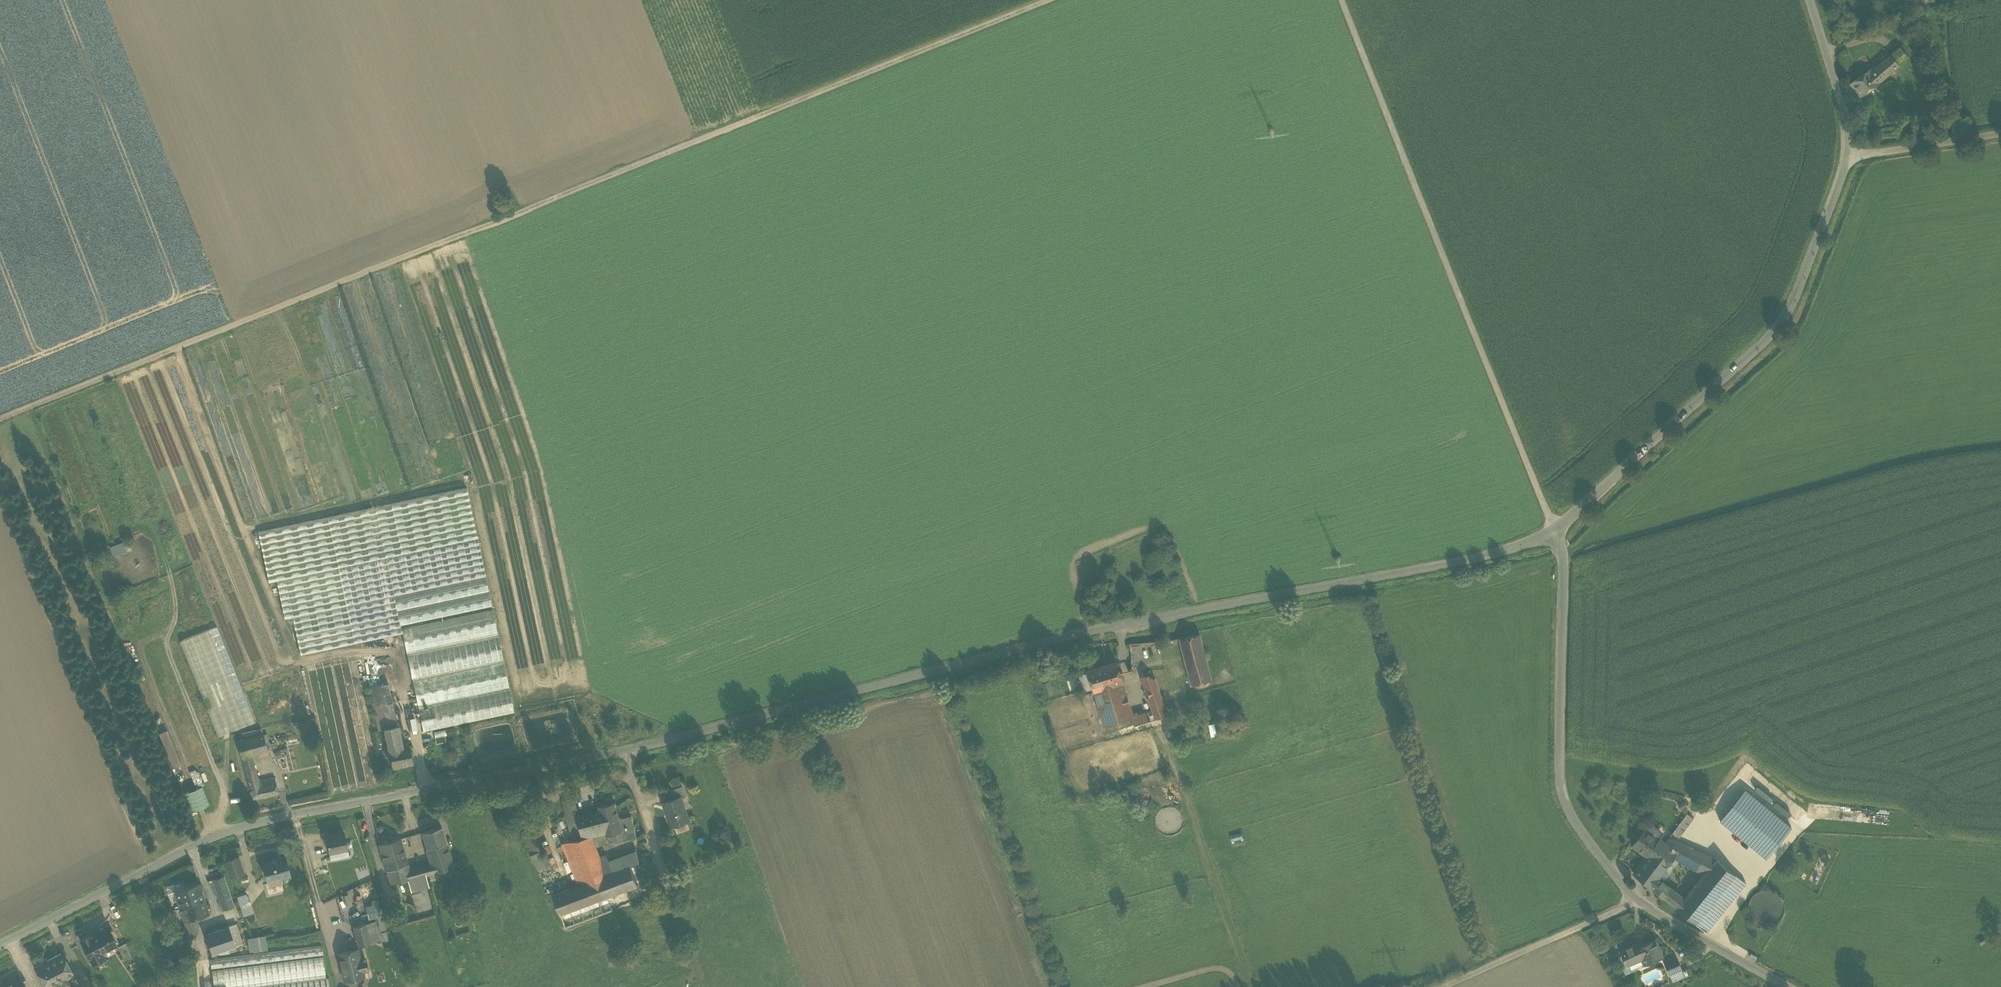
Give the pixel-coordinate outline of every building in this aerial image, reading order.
[(1899,47),(1876,68),(1884,78),(1907,57),(1899,47)] [(1876,68),(1872,71),(1870,68),(1850,83),(1861,96),(1876,84),(1884,78),(1876,68)] [(492,609),(401,629),(401,626),(400,626),(400,625),(491,605),(466,487),(258,531),(269,582),(276,581),(284,618),(292,617),(300,654),(402,632),(423,731),(514,712),(492,609)] [(131,548),(127,539),(122,541),(123,542),(110,547),(113,555),(131,548)] [(255,721),(217,626),(180,641),(218,736),(255,721)] [(1199,634),(1179,638),(1191,685),(1211,679),(1199,634)] [(1116,661),(1087,669),(1093,689),(1122,681),(1116,661)] [(1154,679),(1148,674),(1142,675),(1153,707),(1153,708),(1156,717),(1166,714),(1154,679)] [(1046,695),(1055,692),(1052,680),(1043,682),(1046,695)] [(1122,681),(1093,689),(1106,732),(1156,717),(1153,708),(1132,714),(1122,681)] [(388,682),(369,687),(373,706),(392,702),(388,682)] [(392,702),(373,706),(378,730),(384,728),(389,749),(401,746),(392,702)] [(261,728),(242,733),(243,739),(262,733),(261,728)] [(445,729),(433,731),(435,737),(446,735),(445,729)] [(181,765),(167,730),(159,733),(173,768),(181,765)] [(243,739),(237,741),(241,757),(251,754),(258,752),(267,749),(265,743),(262,733),(243,739)] [(273,741),(265,743),(267,749),(275,747),(273,741)] [(389,749),(388,749),(389,751),(392,767),(412,762),(408,745),(401,746),(389,749)] [(275,777),(258,781),(251,754),(241,757),(248,783),(249,783),(253,798),(279,792),(275,777)] [(1783,811),(1793,798),(1764,777),(1754,790),(1783,811)] [(682,785),(668,790),(671,799),(681,795),(681,796),(685,794),(682,785)] [(203,786),(182,793),(190,812),(210,804),(203,786)] [(1791,827),(1745,789),(1719,820),(1766,858),(1791,827)] [(671,799),(664,801),(672,825),(689,819),(681,796),(681,795),(671,799)] [(574,797),(562,800),(566,816),(576,813),(575,812),(578,811),(574,797)] [(615,802),(599,806),(606,833),(606,834),(616,832),(618,841),(637,837),(631,815),(619,818),(615,802)] [(578,811),(575,812),(576,813),(582,838),(572,840),(562,843),(578,884),(603,875),(600,865),(589,837),(606,833),(599,806),(578,811)] [(576,813),(566,816),(572,840),(582,838),(576,813)] [(1687,813),(1672,832),(1679,837),(1693,818),(1687,813)] [(1657,827),(1649,821),(1644,829),(1643,829),(1632,844),(1648,856),(1653,860),(1665,842),(1659,838),(1661,835),(1655,830),(1657,827)] [(441,827),(422,832),(431,863),(433,872),(425,874),(429,886),(456,878),(441,827)] [(1664,832),(1657,827),(1655,830),(1661,835),(1664,832)] [(544,849),(536,830),(524,835),(532,854),(544,849)] [(343,831),(325,835),(329,852),(347,848),(343,831)] [(1653,860),(1648,856),(1634,874),(1654,890),(1662,880),(1658,877),(1673,858),(1703,874),(1716,859),(1682,844),(1669,837),(1665,842),(1653,860)] [(400,838),(379,844),(384,862),(405,857),(400,838)] [(347,848),(329,852),(330,858),(349,854),(347,848)] [(532,854),(540,874),(552,870),(544,849),(532,854)] [(636,851),(600,865),(603,875),(630,865),(639,862),(636,851)] [(285,856),(262,862),(266,879),(268,886),(281,882),(280,878),(290,875),(285,856)] [(244,874),(238,857),(224,862),(230,879),(244,874)] [(431,863),(409,869),(405,857),(384,862),(390,883),(407,879),(410,891),(429,886),(425,874),(433,872),(431,863)] [(1684,898),(1676,908),(1695,923),(1735,874),(1716,859),(1703,874),(1684,898)] [(639,862),(630,865),(633,871),(642,868),(639,862)] [(578,884),(552,894),(560,915),(608,896),(638,885),(633,871),(630,865),(603,875),(578,884)] [(1735,874),(1695,923),(1706,931),(1746,883),(1735,874)] [(231,899),(223,876),(212,879),(220,903),(231,899)] [(1669,886),(1662,880),(1654,890),(1661,896),(1669,886)] [(199,883),(174,891),(179,908),(204,900),(199,883)] [(1684,898),(1669,886),(1661,896),(1676,908),(1684,898)] [(246,894),(237,897),(243,916),(252,913),(246,894)] [(608,896),(560,915),(565,928),(613,910),(608,896)] [(231,899),(220,903),(222,910),(233,906),(231,899)] [(204,900),(179,908),(184,922),(193,919),(209,914),(204,900)] [(654,917),(644,920),(646,925),(656,922),(654,917)] [(193,919),(184,922),(187,933),(195,931),(197,930),(193,919)] [(374,920),(366,923),(371,942),(379,940),(374,920)] [(366,923),(353,926),(358,946),(371,942),(366,923)] [(235,924),(228,926),(235,946),(242,944),(235,924)] [(228,926),(205,934),(211,954),(235,946),(228,926)] [(109,928),(91,937),(90,934),(80,939),(86,950),(85,951),(88,957),(89,957),(93,964),(104,958),(101,952),(117,944),(109,928)] [(264,936),(248,939),(250,949),(266,946),(264,936)] [(1655,939),(1637,947),(1635,942),(1621,948),(1622,952),(1621,955),(1622,957),(1625,958),(1628,965),(1641,959),(1643,965),(1663,956),(1655,939)] [(132,955),(125,942),(117,946),(124,959),(132,955)] [(322,945),(210,959),(211,969),(323,955),(322,945)] [(361,947),(338,953),(344,980),(364,975),(363,971),(367,969),(364,957),(363,957),(361,947)] [(48,960),(63,986),(67,986),(71,985),(68,979),(75,976),(62,952),(48,960)] [(211,970),(214,986),(224,986),(226,986),(325,975),(323,956),(211,970)] [(1676,956),(1664,962),(1669,974),(1681,969),(1676,956)] [(34,967),(45,986),(54,986),(63,986),(48,960),(34,967)] [(9,981),(10,982),(2,986),(26,986),(19,975),(9,981)] [(247,986),(330,986),(329,977),(247,986)]
